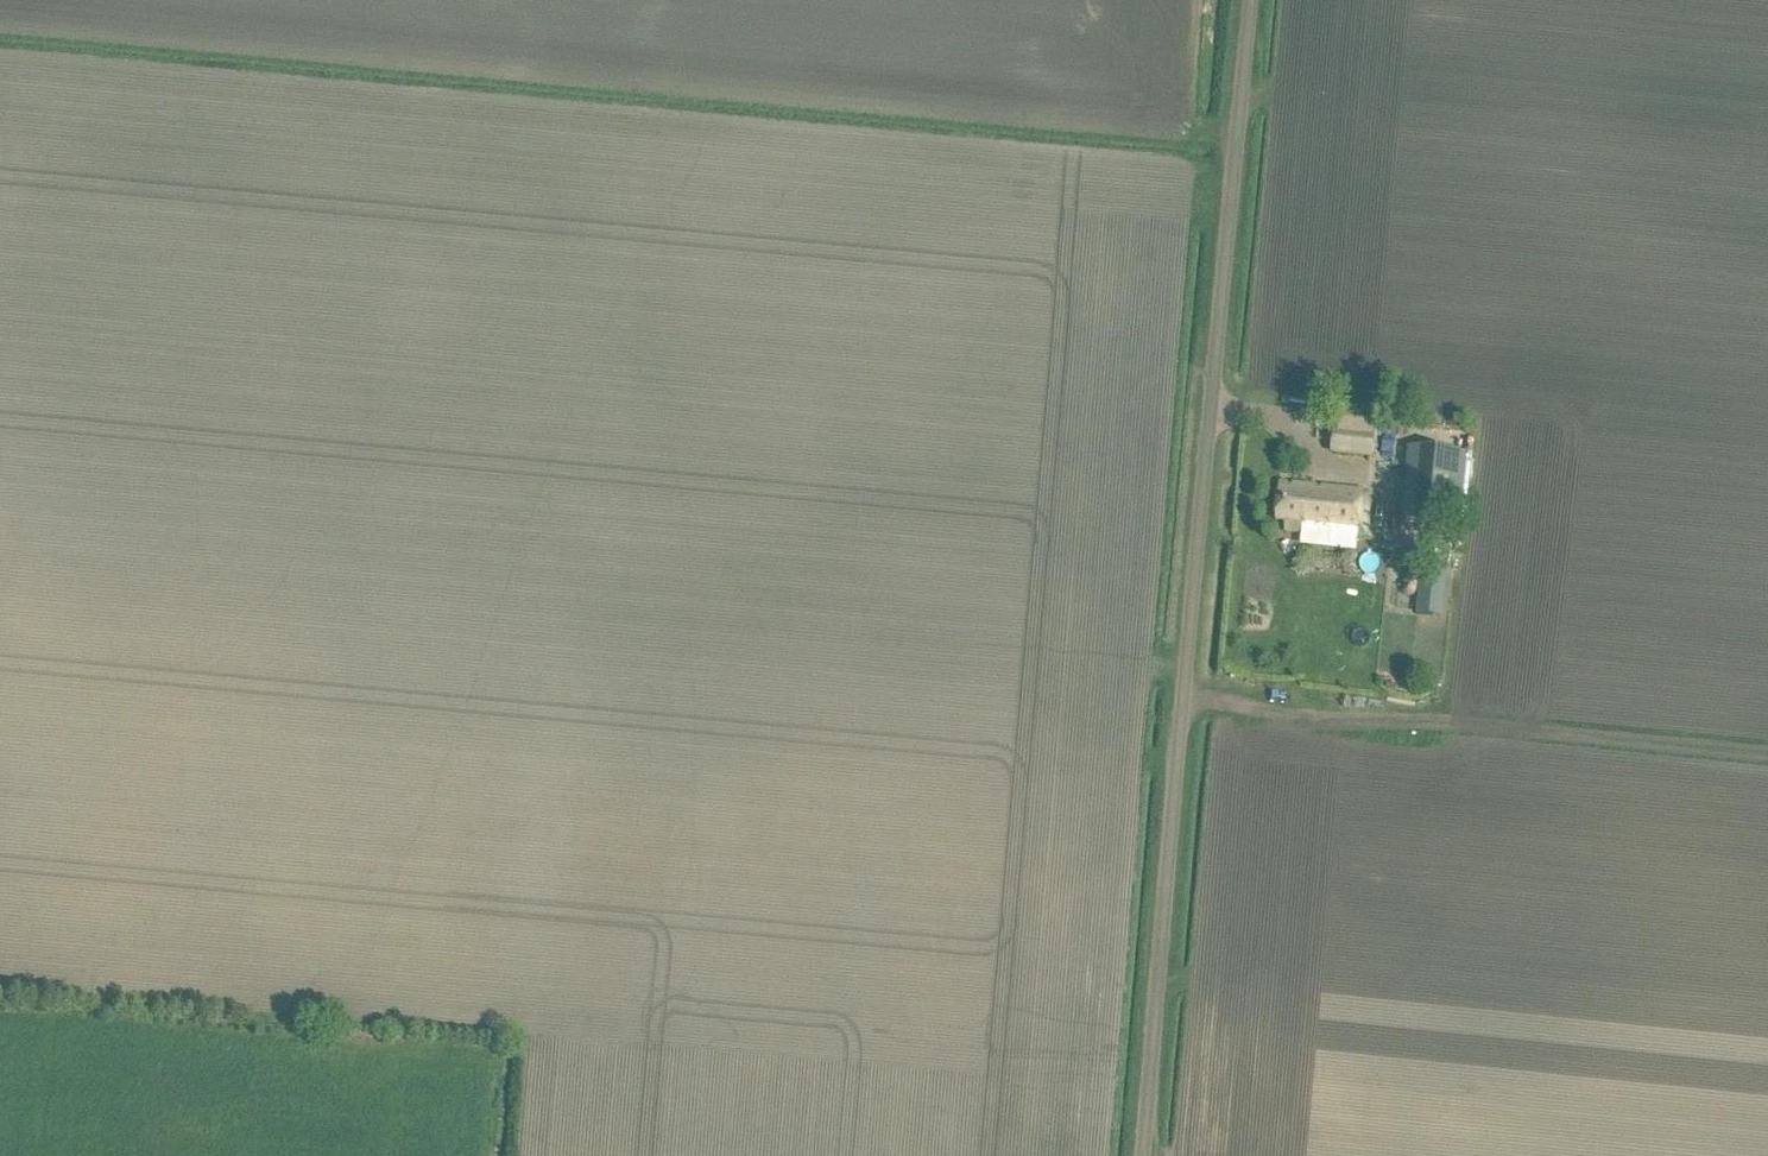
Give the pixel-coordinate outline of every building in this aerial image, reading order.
[(1376,435),(1335,431),(1332,457),(1373,461),(1376,435)] [(1464,457),(1406,451),(1399,524),(1457,530),(1464,457)] [(1363,494),(1279,485),(1275,522),(1285,523),(1283,537),(1303,539),(1304,531),(1359,537),(1363,494)] [(1274,601),(1274,580),(1263,580),(1263,601),(1274,601)]
